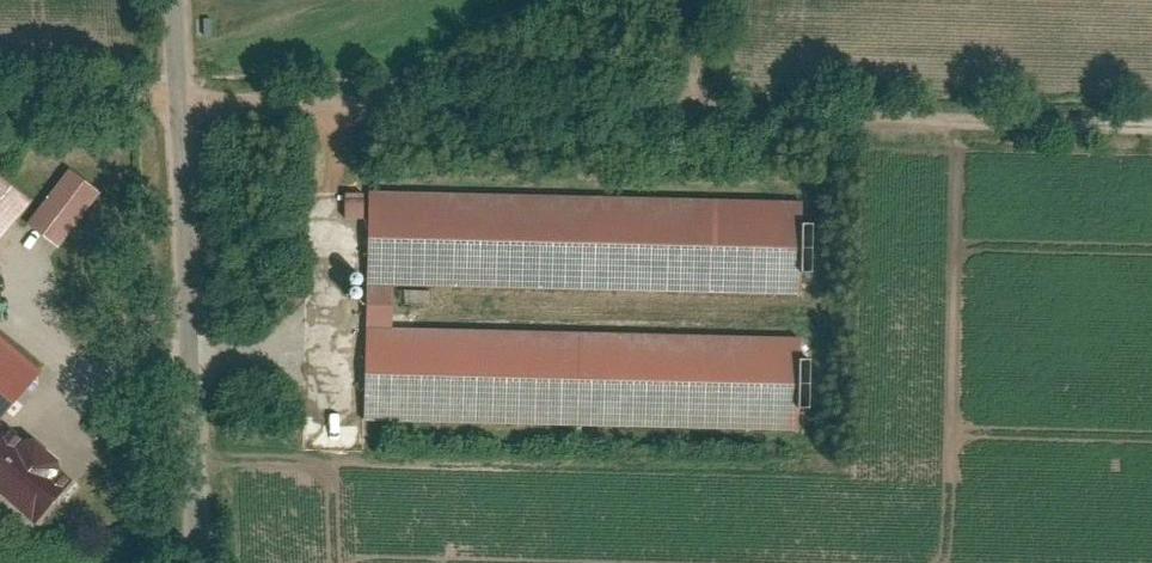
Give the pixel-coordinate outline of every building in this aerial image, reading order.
[(68,169),(22,221),(53,248),(99,195),(68,169)] [(28,202),(0,177),(0,234),(28,202)] [(795,199),(367,191),(365,284),(387,284),(793,291),(795,199)] [(386,327),(387,284),(365,284),(364,326),(386,327)] [(363,419),(791,426),(793,334),(386,327),(364,326),(363,419)] [(0,339),(0,401),(31,365),(0,339)] [(0,432),(0,498),(33,525),(70,479),(5,425),(0,432)]
